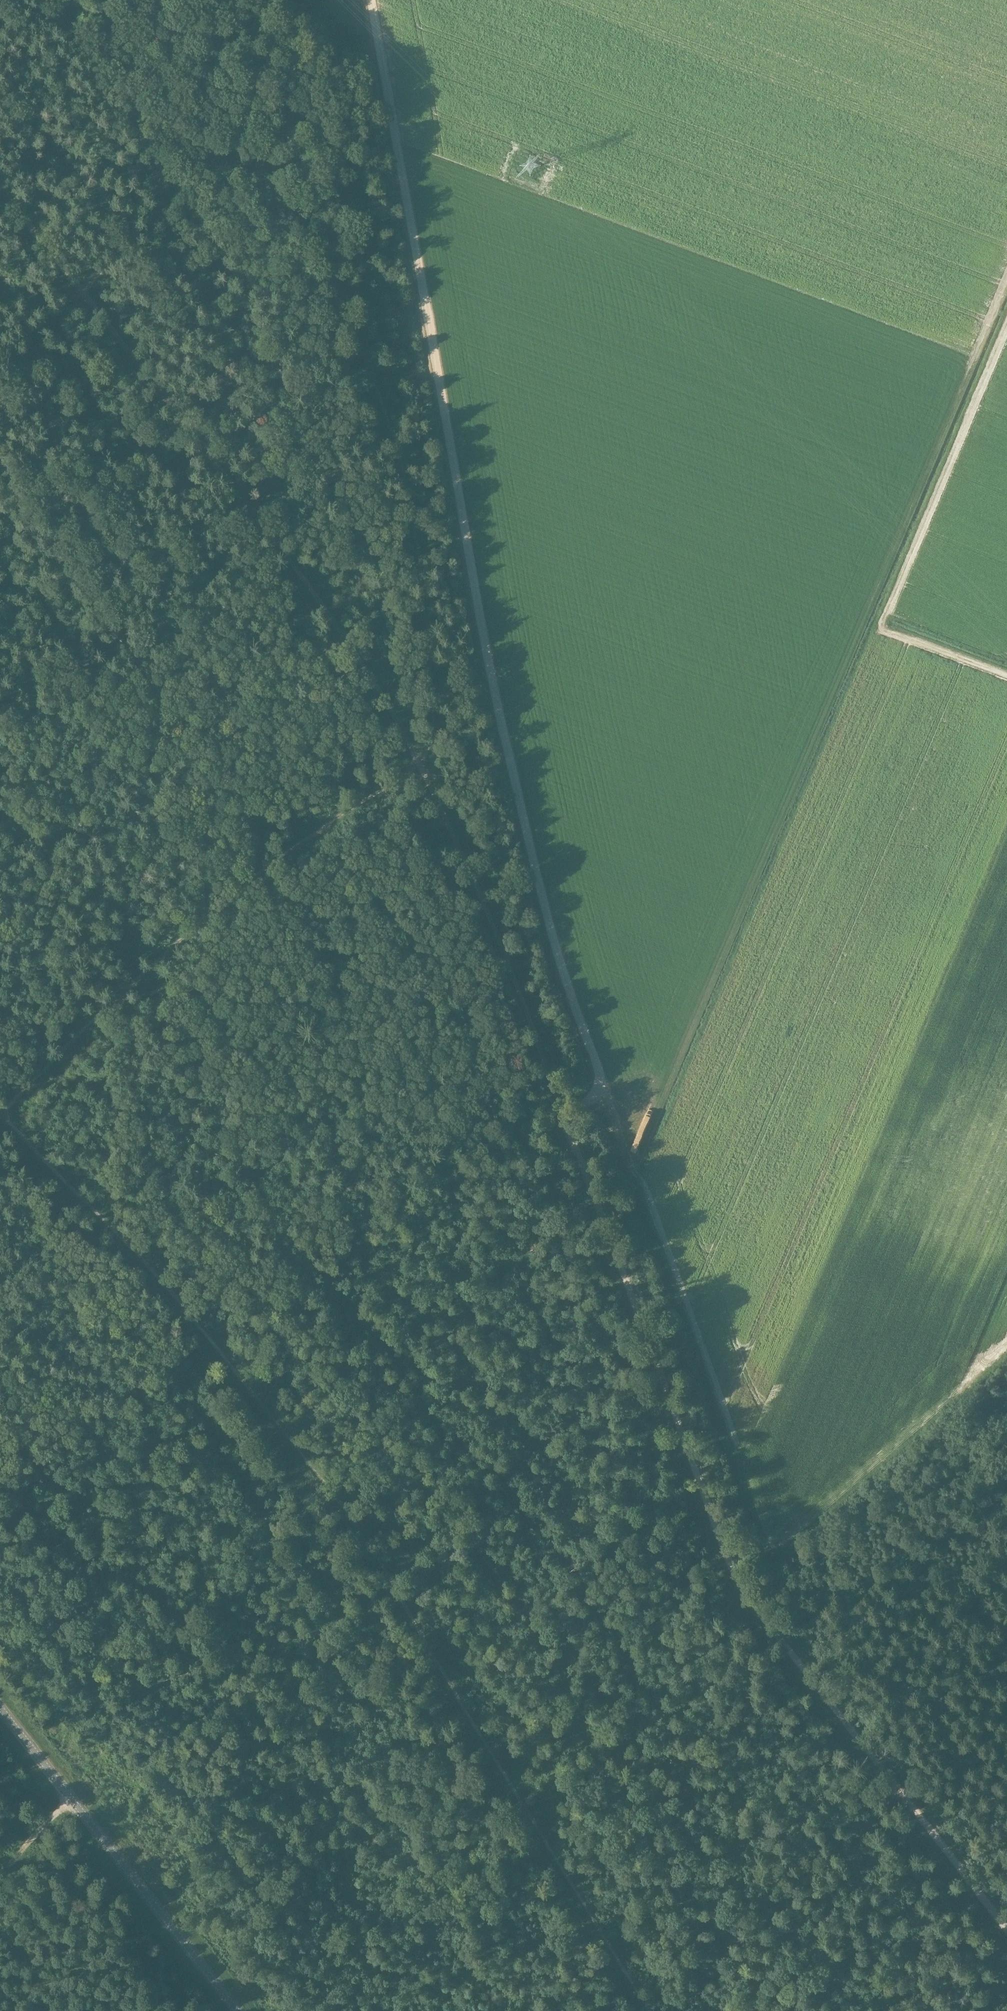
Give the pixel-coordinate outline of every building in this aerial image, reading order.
[(952,1830),(957,1835),(961,1831),(956,1825),(952,1830)]
